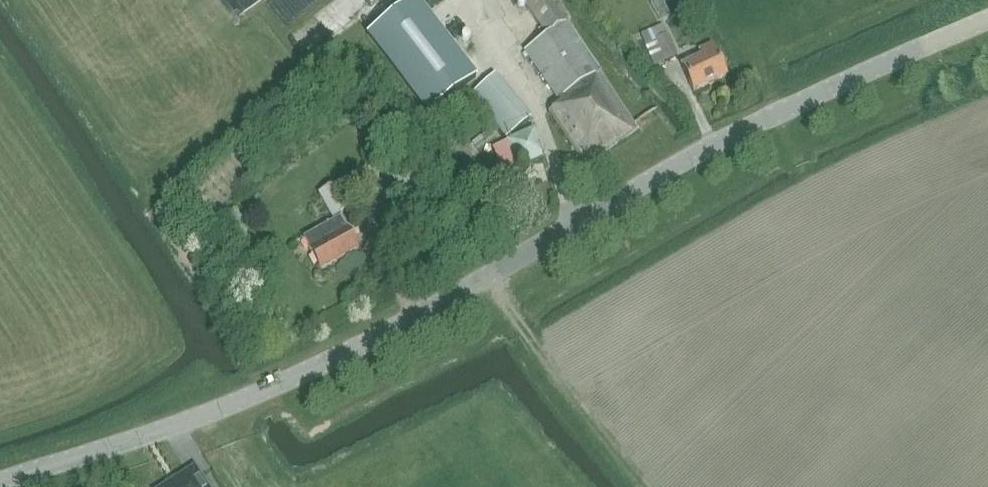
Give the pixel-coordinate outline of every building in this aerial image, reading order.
[(363,38),(423,119),(474,81),(414,0),(363,38)] [(546,0),(519,0),(545,40),(525,53),(560,106),(549,115),(584,169),(637,134),(602,81),(546,0)] [(641,34),(653,67),(676,57),(668,34),(666,34),(663,26),(641,34)] [(693,94),(724,80),(709,46),(696,52),(700,60),(681,68),(693,94)] [(498,130),(506,139),(529,119),(492,76),(469,96),(494,125),(480,138),(484,142),(498,130)] [(546,157),(534,129),(505,140),(517,169),(546,157)] [(317,193),(331,218),(351,208),(345,197),(367,186),(359,171),(338,181),(317,193)] [(346,227),(345,228),(339,218),(303,238),(321,271),(358,250),(346,227)] [(168,486),(204,486),(194,470),(168,486)]
